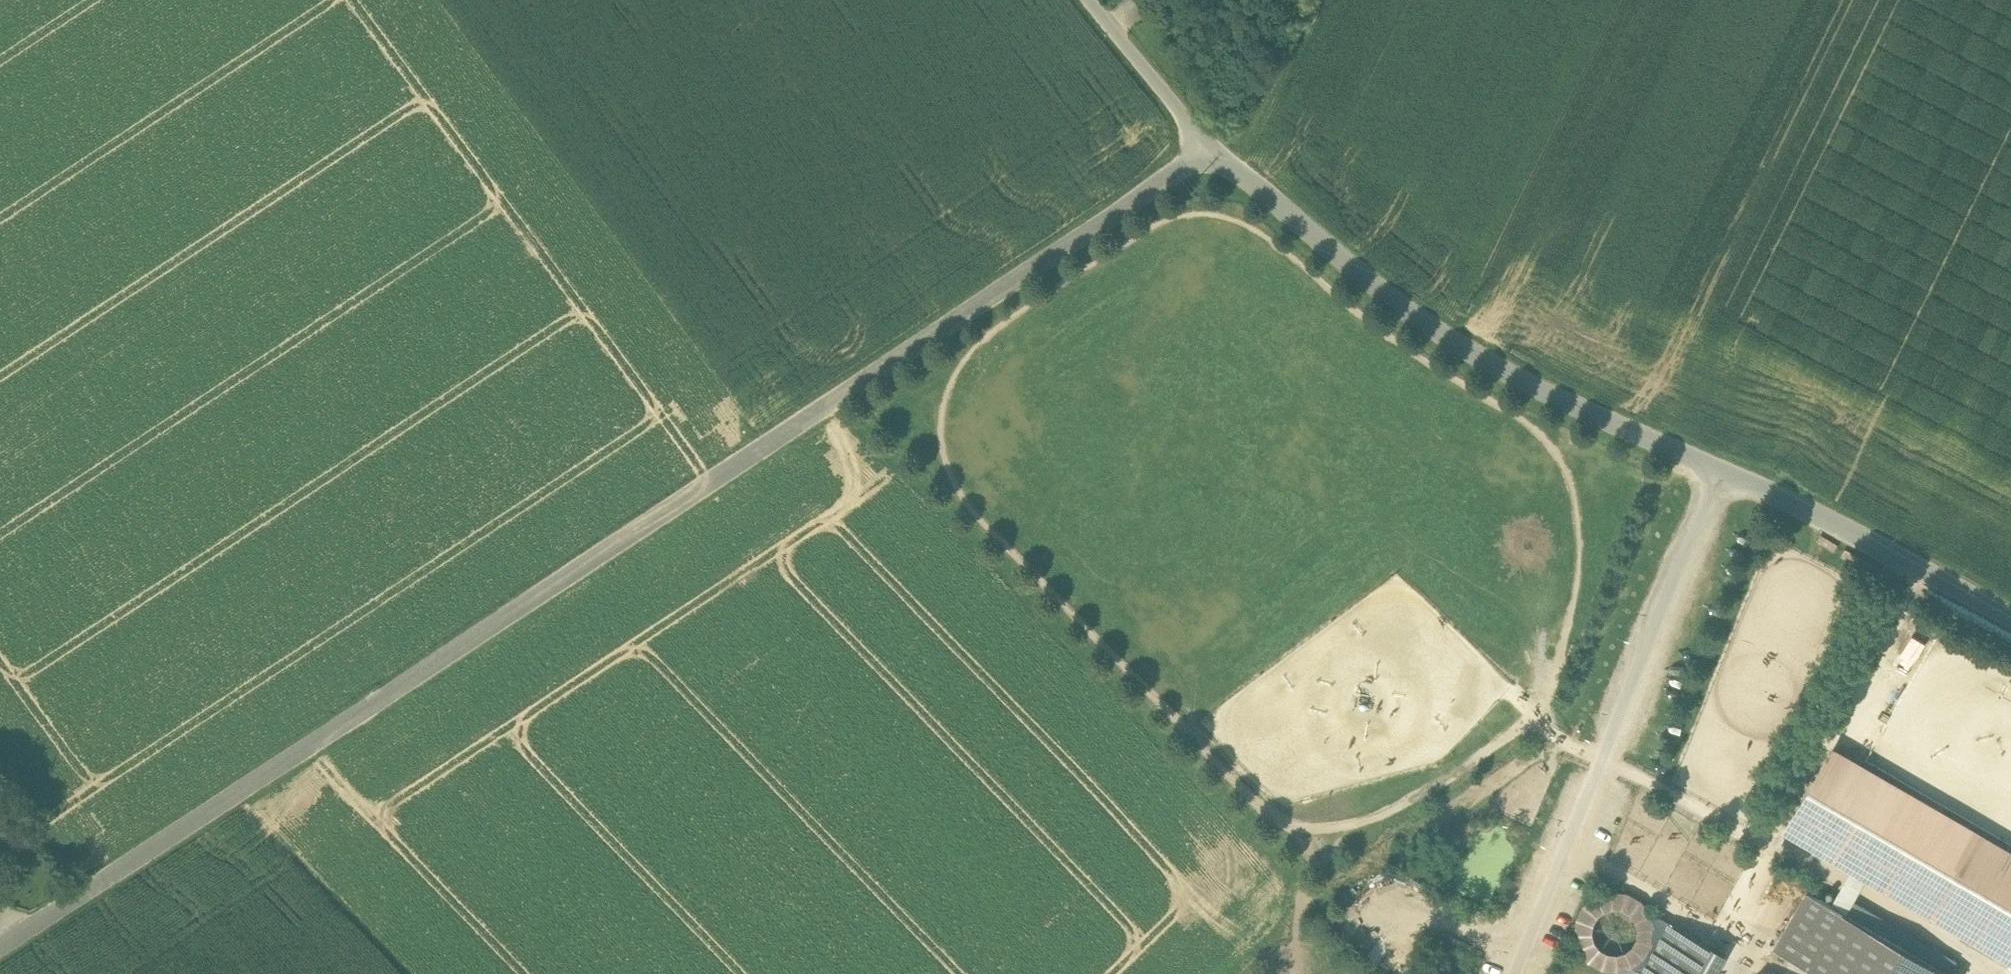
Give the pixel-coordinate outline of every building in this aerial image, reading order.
[(1832,750),(1788,827),(2010,956),(2010,854),(1832,750)] [(1797,876),(1790,888),(1803,896),(1810,883),(1797,876)] [(1807,890),(1775,946),(1813,969),(1810,973),(1951,973),(1807,890)] [(1645,973),(1714,973),(1726,954),(1673,924),(1645,973)]
